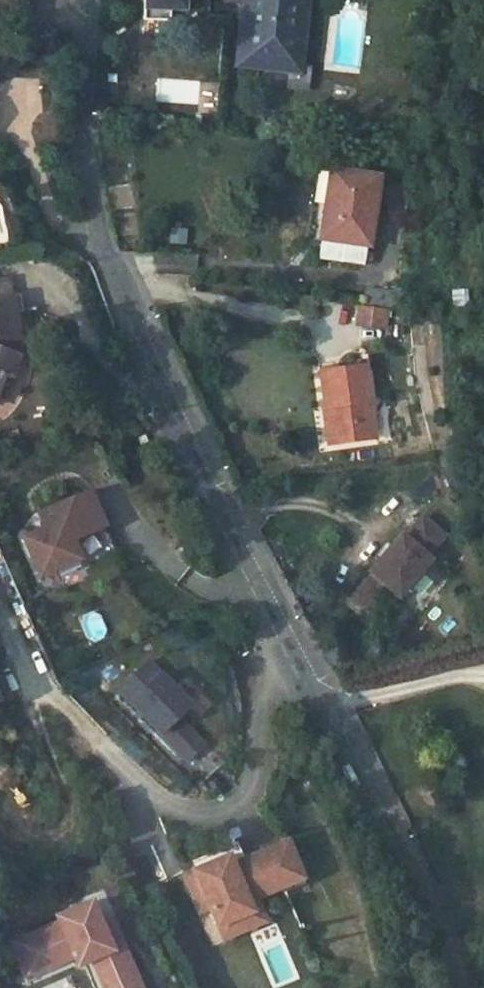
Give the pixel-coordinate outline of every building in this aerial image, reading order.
[(144,16),(166,17),(167,7),(183,9),(184,0),(145,0),(144,16)] [(235,63),(285,69),(294,0),(243,0),(235,63)] [(301,0),(294,0),(285,69),(293,71),(301,0)] [(12,121),(0,110),(0,133),(12,121)] [(341,242),(336,267),(379,274),(386,250),(395,180),(346,172),(340,210),(347,210),(341,242)] [(186,242),(187,228),(169,226),(168,241),(186,242)] [(196,271),(197,254),(155,253),(155,270),(196,271)] [(0,286),(0,303),(17,300),(14,284),(0,286)] [(455,306),(469,305),(468,288),(454,289),(455,306)] [(8,409),(25,362),(11,358),(10,346),(26,342),(24,321),(29,320),(26,303),(17,300),(0,303),(0,407),(8,409)] [(358,303),(355,324),(388,330),(392,308),(358,303)] [(360,365),(317,370),(323,404),(329,403),(335,444),(371,438),(360,365)] [(329,403),(323,404),(328,445),(335,444),(329,403)] [(99,491),(47,513),(54,528),(33,537),(49,576),(90,559),(82,539),(114,526),(99,491)] [(396,603),(429,570),(424,566),(443,545),(422,524),(401,542),(399,539),(364,574),(369,579),(352,596),(372,618),(393,598),(396,603)] [(192,710),(151,666),(122,692),(188,766),(204,751),(179,722),(192,710)] [(237,859),(193,878),(201,898),(211,893),(219,912),(227,931),(262,916),(255,901),(288,887),(290,890),(311,881),(295,845),(253,863),(245,846),(234,851),(237,859)] [(211,893),(201,898),(209,917),(219,912),(211,893)] [(61,917),(64,923),(34,935),(49,969),(78,957),(81,966),(94,961),(98,959),(106,978),(102,980),(105,987),(143,987),(115,920),(104,925),(95,902),(61,917)] [(262,916),(227,931),(232,945),(267,930),(262,916)] [(34,935),(18,942),(32,976),(49,969),(34,935)] [(98,959),(94,961),(102,980),(106,978),(98,959)]
